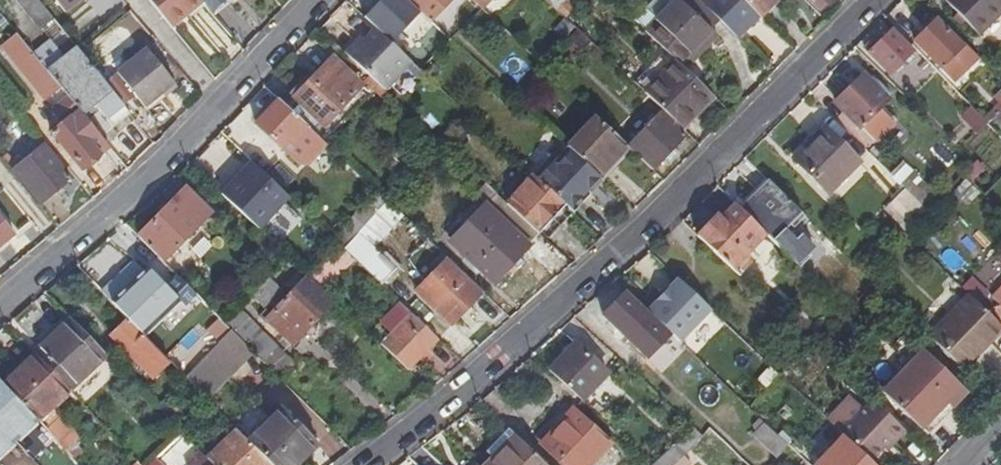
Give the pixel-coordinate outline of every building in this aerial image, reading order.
[(40,0),(27,0),(22,4),(43,31),(57,21),(40,0)] [(66,13),(82,0),(56,0),(66,13)] [(204,0),(165,0),(157,7),(173,27),(205,1),(204,0)] [(433,24),(455,0),(408,0),(433,24)] [(483,10),(492,0),(472,0),(483,10)] [(647,32),(677,0),(657,0),(636,21),(647,32)] [(647,32),(677,62),(687,71),(699,59),(694,54),(714,32),(711,30),(720,20),(704,4),(700,0),(677,0),(647,32)] [(744,0),(707,0),(704,4),(720,20),(738,38),(760,16),(744,0)] [(760,16),(776,0),(744,0),(760,16)] [(819,11),(830,0),(808,0),(819,11)] [(977,33),(1000,11),(1000,12),(1000,0),(953,0),(949,4),(977,33)] [(559,10),(568,19),(575,11),(566,2),(559,10)] [(977,33),(980,37),(1000,17),(1000,12),(1000,11),(977,33)] [(978,60),(965,46),(963,47),(937,23),(915,44),(941,69),(950,61),(963,75),(978,60)] [(413,63),(376,28),(367,38),(363,35),(347,52),(387,90),(413,63)] [(590,41),(578,29),(569,39),(581,51),(590,41)] [(694,54),(699,59),(719,37),(714,32),(694,54)] [(891,32),(869,54),(890,76),(913,54),(891,32)] [(64,89),(37,57),(19,35),(4,47),(49,101),(64,89)] [(132,115),(82,52),(80,49),(68,59),(55,42),(37,57),(64,89),(82,112),(85,115),(98,106),(116,128),(132,115)] [(148,50),(120,73),(147,108),(176,84),(148,50)] [(313,80),(297,97),(288,107),(316,134),(363,86),(334,59),(313,80)] [(950,61),(941,69),(954,83),(963,75),(950,61)] [(647,94),(683,129),(714,97),(687,71),(677,62),(647,94)] [(293,92),(297,97),(313,80),(308,76),(293,92)] [(863,78),(836,105),(860,129),(861,128),(877,144),(895,126),(879,110),(887,102),(885,100),(868,83),(863,78)] [(873,78),(868,83),(885,100),(890,95),(873,78)] [(328,145),(316,134),(288,107),(281,100),(259,123),(301,164),(310,164),(328,145)] [(969,104),(956,115),(972,133),(985,122),(969,104)] [(998,106),(984,120),(990,128),(1000,116),(1000,110),(998,106)] [(85,115),(82,112),(73,119),(76,123),(85,115)] [(663,113),(630,147),(654,169),(686,135),(663,113)] [(109,145),(85,115),(76,123),(73,119),(55,133),(85,170),(103,156),(100,153),(109,145)] [(596,115),(565,147),(570,151),(597,177),(627,145),(596,115)] [(823,125),(791,156),(825,190),(856,158),(823,125)] [(100,153),(103,156),(112,148),(109,145),(100,153)] [(47,149),(18,172),(44,205),(74,181),(47,149)] [(567,207),(571,210),(599,179),(597,177),(570,151),(556,166),(552,163),(538,178),(567,206),(567,207)] [(205,182),(250,232),(285,200),(245,157),(226,174),(220,168),(205,182)] [(277,164),(268,172),(283,188),(292,180),(277,164)] [(893,175),(908,190),(930,212),(931,212),(942,199),(905,164),(893,175)] [(535,176),(534,177),(509,205),(541,235),(543,232),(550,239),(561,228),(553,221),(567,207),(567,206),(538,178),(535,176)] [(481,196),(492,207),(501,197),(490,187),(481,196)] [(791,236),(808,219),(775,188),(747,217),(766,234),(802,271),(820,253),(809,241),(802,247),(791,236)] [(0,193),(0,215),(17,235),(33,222),(5,189),(0,193)] [(930,212),(908,190),(894,204),(904,214),(895,223),(907,234),(930,212)] [(190,191),(142,238),(166,262),(214,215),(190,191)] [(353,227),(339,242),(341,246),(345,248),(360,232),(370,223),(389,203),(389,202),(379,193),(352,221),(353,227)] [(496,283),(543,237),(541,235),(509,205),(501,197),(492,207),(455,244),(496,283)] [(398,211),(389,203),(370,223),(379,232),(398,211)] [(719,216),(697,236),(740,275),(750,266),(742,259),(766,234),(747,217),(735,205),(722,219),(719,216)] [(553,221),(561,228),(574,214),(571,210),(567,207),(553,221)] [(0,215),(0,249),(17,235),(0,215)] [(370,223),(360,232),(372,244),(381,234),(379,232),(370,223)] [(345,248),(356,260),(381,283),(396,266),(372,244),(360,232),(345,248)] [(341,246),(311,278),(319,285),(334,270),(340,276),(356,260),(345,248),(341,246)] [(986,263),(1000,278),(1000,256),(997,252),(986,263)] [(454,326),(485,294),(449,260),(418,292),(454,326)] [(251,301),(269,319),(307,279),(309,276),(292,261),(251,301)] [(136,262),(104,293),(130,320),(145,335),(168,314),(181,302),(186,307),(198,295),(179,276),(167,288),(148,269),(145,272),(136,262)] [(319,285),(325,291),(340,276),(334,270),(319,285)] [(307,279),(269,319),(268,320),(295,345),(333,304),(307,279)] [(669,336),(625,294),(603,317),(646,359),(669,336)] [(970,296),(930,338),(965,371),(1000,334),(1000,327),(970,296)] [(441,340),(404,304),(386,323),(396,333),(385,344),(412,369),(422,359),(427,363),(434,356),(430,351),(441,340)] [(278,349),(241,312),(235,317),(229,323),(227,325),(264,362),(278,349)] [(226,318),(229,323),(235,317),(231,313),(226,318)] [(156,378),(172,363),(145,335),(130,320),(114,336),(156,378)] [(74,392),(112,358),(76,321),(39,355),(42,358),(74,392)] [(575,344),(549,371),(581,402),(607,374),(575,344)] [(279,347),(278,349),(264,362),(281,379),(297,364),(279,347)] [(924,351),(882,393),(923,432),(949,406),(954,411),(970,395),(924,351)] [(42,358),(8,387),(65,447),(78,435),(74,429),(75,428),(62,413),(80,397),(74,392),(42,358)] [(231,380),(209,358),(188,379),(193,385),(210,402),(231,380)] [(29,420),(0,392),(0,449),(29,420)] [(874,403),(843,436),(872,464),(880,456),(892,443),(895,446),(907,434),(874,403)] [(535,438),(542,445),(573,412),(566,405),(535,438)] [(949,406),(923,432),(928,437),(954,411),(949,406)] [(250,443),(271,464),(298,464),(320,444),(285,409),(250,443)] [(573,412),(542,445),(564,464),(592,464),(609,446),(573,412)] [(781,455),(788,448),(765,425),(758,433),(781,455)] [(42,429),(33,438),(43,448),(52,439),(42,429)] [(508,430),(485,454),(492,461),(488,464),(544,464),(508,430)] [(250,443),(240,433),(211,460),(216,464),(271,464),(250,443)] [(892,443),(880,456),(882,459),(895,446),(892,443)] [(211,460),(205,454),(192,464),(216,464),(211,460)] [(676,464),(691,464),(692,464),(684,457),(676,464)]
